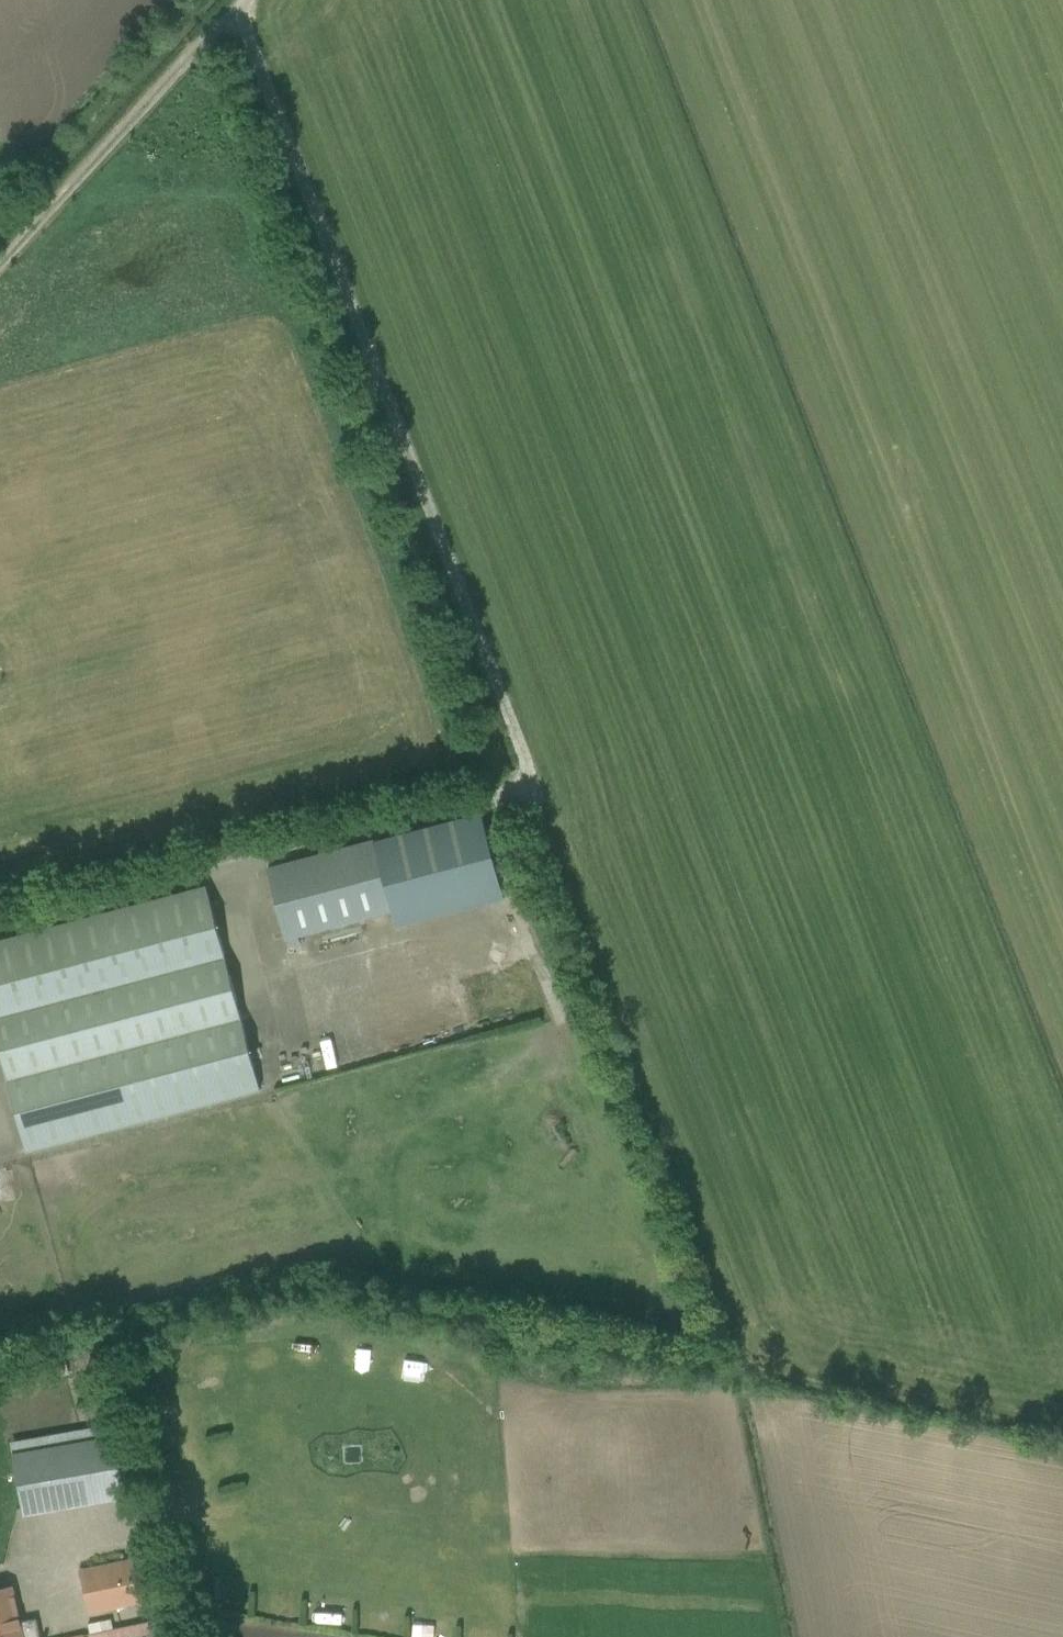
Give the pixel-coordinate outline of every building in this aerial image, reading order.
[(375,841),(267,870),(285,938),(286,938),(288,946),(300,943),(297,935),(393,909),(398,926),(503,899),(485,826),(482,813),(375,841)] [(26,1152),(260,1090),(206,886),(0,941),(0,1051),(26,1152)] [(327,1341),(321,1360),(344,1367),(350,1348),(327,1341)] [(47,1446),(10,1452),(21,1516),(58,1509),(47,1446)] [(136,1557),(79,1569),(88,1614),(144,1602),(143,1595),(157,1592),(150,1560),(140,1563),(137,1563),(136,1557)] [(35,1618),(20,1622),(12,1586),(0,1588),(0,1636),(39,1636),(35,1618)]
